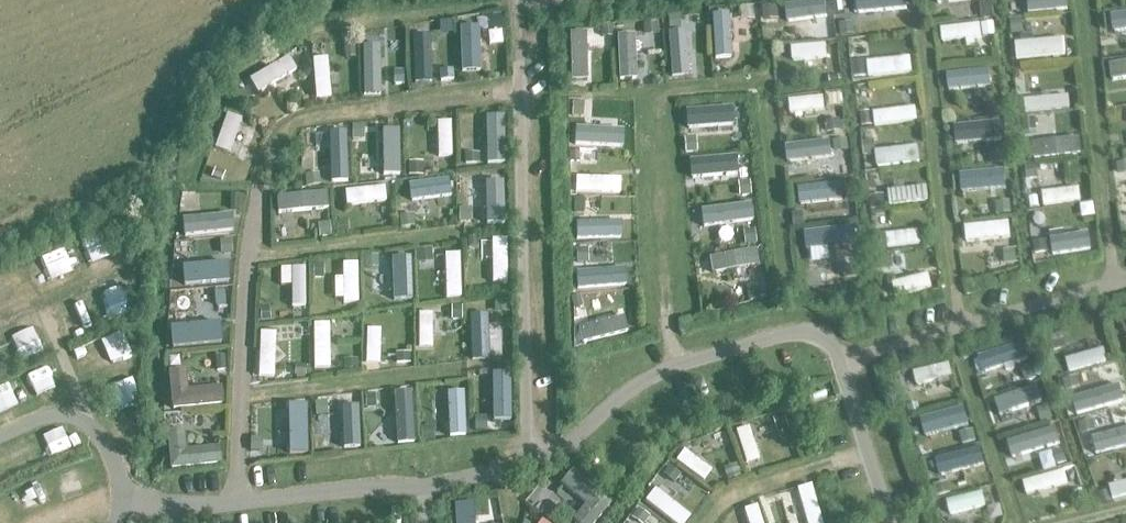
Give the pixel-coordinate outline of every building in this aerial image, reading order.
[(824,0),(786,5),(788,20),(826,16),(824,0)] [(867,10),(893,7),(893,12),(902,11),(901,6),(907,5),(907,0),(866,0),(867,10)] [(1022,0),(1023,13),(1059,10),(1059,0),(1023,0),(1022,0)] [(762,6),(763,22),(779,20),(777,5),(762,6)] [(841,11),(843,25),(848,25),(850,40),(860,39),(859,33),(862,32),(861,23),(852,25),(850,10),(841,11)] [(712,15),(715,59),(731,58),(728,14),(712,15)] [(667,22),(670,68),(686,67),(683,20),(667,22)] [(979,24),(940,29),(941,42),(965,40),(966,46),(974,45),(973,38),(981,38),(979,24)] [(570,33),(571,80),(588,80),(586,33),(583,33),(583,26),(571,27),(571,33),(570,33)] [(460,30),(462,72),(480,71),(478,29),(460,30)] [(616,29),(618,70),(630,70),(629,43),(637,42),(636,34),(629,34),(629,29),(616,29)] [(1063,39),(1015,43),(1017,60),(1064,55),(1063,39)] [(363,44),(363,84),(379,84),(378,43),(363,44)] [(412,44),(413,78),(426,78),(425,43),(412,44)] [(825,45),(790,48),(791,61),(826,58),(825,45)] [(909,57),(866,63),(868,77),(911,72),(909,57)] [(288,58),(249,80),(256,93),(295,70),(288,58)] [(313,64),(315,93),(329,92),(327,63),(313,64)] [(989,71),(946,76),(948,90),(990,84),(989,71)] [(1023,101),(1025,113),(1069,110),(1068,96),(1050,98),(1050,89),(1034,90),(1035,100),(1023,101)] [(823,96),(789,100),(790,114),(825,110),(823,96)] [(725,108),(688,111),(690,123),(711,122),(712,130),(714,132),(724,130),(727,129),(725,108)] [(915,108),(873,113),(875,126),(917,121),(915,108)] [(227,115),(215,149),(229,155),(241,120),(227,115)] [(437,122),(438,158),(452,157),(451,122),(437,122)] [(490,124),(491,158),(504,158),(504,124),(490,124)] [(984,124),(950,128),(952,141),(985,137),(984,124)] [(387,128),(388,162),(401,162),(400,128),(387,128)] [(618,135),(580,133),(579,146),(617,148),(618,135)] [(334,138),(334,170),(347,170),(347,138),(334,138)] [(1079,138),(1032,144),(1034,160),(1081,154),(1079,138)] [(833,140),(793,145),(795,158),(834,153),(833,140)] [(917,147),(875,152),(877,167),(919,162),(917,147)] [(738,153),(698,157),(699,171),(722,169),(723,178),(741,176),(738,153)] [(964,172),(965,185),(1001,182),(1000,170),(964,172)] [(503,174),(462,177),(464,196),(505,192),(503,174)] [(739,177),(742,201),(753,200),(751,176),(739,177)] [(620,180),(575,179),(575,194),(620,195),(620,180)] [(834,185),(807,188),(808,200),(835,197),(834,185)] [(926,187),(888,192),(889,205),(928,200),(926,187)] [(345,193),(347,206),(385,201),(383,188),(345,193)] [(1078,188),(1042,193),(1044,207),(1080,201),(1078,188)] [(398,189),(400,225),(414,225),(412,189),(398,189)] [(326,194),(277,198),(278,213),(328,209),(326,194)] [(705,209),(707,222),(741,217),(739,204),(705,209)] [(190,236),(223,232),(221,220),(189,224),(190,236)] [(621,222),(576,223),(577,239),(621,238),(621,222)] [(1002,223),(969,227),(970,240),(1004,236),(1002,223)] [(743,231),(746,247),(761,244),(758,228),(743,231)] [(844,230),(810,234),(811,247),(846,242),(844,230)] [(1085,230),(1041,242),(1045,255),(1089,244),(1085,230)] [(923,231),(886,235),(887,248),(924,244),(923,231)] [(492,240),(493,283),(508,283),(507,239),(492,240)] [(709,258),(712,274),(759,265),(756,250),(709,258)] [(445,255),(446,298),(461,298),(460,254),(445,255)] [(394,257),(396,301),(412,300),(411,256),(394,257)] [(342,265),(343,303),(358,303),(357,264),(342,265)] [(217,269),(185,273),(187,287),(219,283),(217,269)] [(292,269),(293,298),(305,298),(304,269),(292,269)] [(621,271),(579,274),(580,289),(622,286),(621,271)] [(927,274),(893,283),(896,296),(931,287),(927,274)] [(172,313),(175,350),(226,345),(224,327),(191,331),(189,311),(172,313)] [(419,314),(419,348),(432,348),(432,314),(419,314)] [(623,318),(579,329),(582,343),(627,332),(623,318)] [(470,323),(472,362),(487,361),(485,322),(470,323)] [(313,325),(315,369),(330,368),(328,325),(313,325)] [(367,330),(366,364),(379,364),(380,330),(367,330)] [(260,346),(258,376),(271,377),(273,347),(260,346)] [(1016,346),(983,355),(987,368),(1006,362),(1008,368),(1019,365),(1018,359),(1020,359),(1016,346)] [(1065,360),(1069,373),(1106,362),(1103,349),(1065,360)] [(948,365),(913,373),(916,385),(951,376),(948,365)] [(168,373),(172,410),(223,405),(221,388),(188,391),(186,371),(168,373)] [(499,385),(500,418),(511,418),(510,384),(499,385)] [(1050,401),(1045,385),(1030,390),(1035,406),(1050,401)] [(1079,402),(1083,415),(1116,406),(1112,392),(1098,396),(1096,388),(1079,392),(1081,401),(1079,402)] [(1026,389),(999,397),(1002,408),(1016,404),(1019,413),(1032,409),(1030,401),(1029,401),(1026,389)] [(394,394),(397,445),(414,444),(411,393),(394,394)] [(447,393),(449,437),(465,436),(464,393),(447,393)] [(343,406),(346,449),(361,448),(358,405),(343,406)] [(962,406),(921,418),(925,430),(966,419),(962,406)] [(290,407),(291,454),(307,454),(305,407),(290,407)] [(759,460),(748,428),(736,432),(746,464),(759,460)] [(1051,429),(1013,439),(1016,451),(1054,441),(1051,429)] [(170,470),(221,465),(219,448),(186,451),(184,431),(167,433),(170,470)] [(1093,442),(1096,455),(1125,447),(1125,442),(1124,434),(1093,442)] [(936,438),(920,442),(924,457),(940,452),(936,438)] [(979,446),(939,457),(944,474),(984,463),(979,446)] [(711,471),(684,451),(676,461),(703,482),(711,471)] [(573,470),(560,485),(585,505),(572,521),(575,522),(596,522),(613,503),(573,470)] [(1064,471),(1023,482),(1026,495),(1067,484),(1064,471)] [(1112,499),(1125,495),(1125,482),(1122,483),(1120,476),(1114,478),(1116,485),(1109,487),(1112,499)] [(810,486),(796,490),(806,522),(822,522),(810,486)] [(655,492),(647,502),(673,522),(676,522),(683,514),(655,492)] [(983,492),(947,501),(950,513),(986,504),(983,492)]
